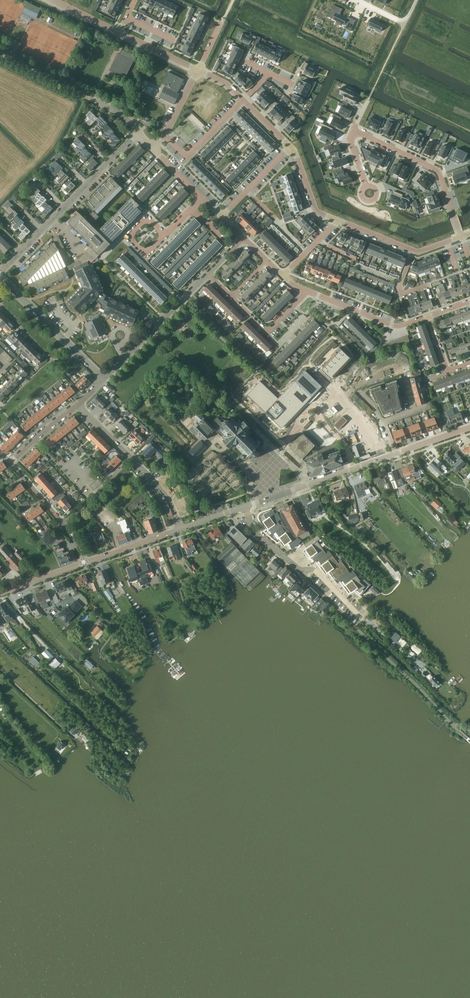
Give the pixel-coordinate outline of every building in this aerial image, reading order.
[(23,3),(27,5),(23,13),(35,19),(38,13),(40,9),(28,4),(29,2),(24,0),(23,3)] [(148,6),(153,8),(154,7),(157,0),(151,0),(148,6)] [(154,7),(158,9),(163,0),(157,0),(154,7)] [(158,9),(163,11),(168,2),(164,0),(163,0),(158,9)] [(109,2),(106,7),(117,12),(119,6),(109,2)] [(168,2),(163,11),(168,14),(173,4),(168,2)] [(173,4),(168,14),(173,16),(175,12),(176,12),(177,9),(178,6),(173,4)] [(334,10),(330,18),(332,19),(336,21),(335,23),(339,25),(341,23),(344,24),(346,25),(345,28),(351,31),(353,25),(348,22),(349,20),(347,19),(346,19),(339,15),(342,9),(333,5),(331,9),(334,10)] [(106,7),(104,12),(115,17),(117,12),(106,7)] [(200,14),(197,19),(206,23),(208,18),(200,14)] [(355,20),(347,16),(346,18),(349,20),(348,22),(353,25),(355,20)] [(371,18),(367,25),(381,31),(384,24),(371,18)] [(197,19),(195,23),(204,27),(206,23),(197,19)] [(193,22),(191,26),(202,31),(204,27),(195,23),(193,22)] [(191,26),(189,30),(200,35),(202,31),(191,26)] [(187,35),(189,36),(198,40),(200,35),(189,30),(187,35)] [(242,33),(239,40),(250,45),(251,43),(253,44),(256,37),(253,35),(252,37),(242,33)] [(189,36),(187,40),(196,44),(198,40),(189,36)] [(187,40),(185,44),(194,48),(196,44),(187,40)] [(257,43),(253,51),(258,54),(262,45),(257,43)] [(185,44),(182,50),(191,54),(194,48),(185,44)] [(233,45),(231,50),(232,51),(241,55),(244,51),(233,45)] [(262,45),(258,54),(263,56),(267,48),(262,45)] [(267,48),(263,56),(268,58),(272,50),(267,48)] [(136,56),(122,49),(119,54),(117,53),(109,71),(116,74),(116,72),(125,77),(136,56)] [(272,50),(268,58),(272,60),(276,52),(272,50)] [(232,51),(230,55),(230,56),(230,55),(239,60),(241,55),(232,51)] [(276,52),(272,60),(278,63),(282,54),(276,52)] [(230,56),(228,60),(237,64),(239,60),(230,55),(230,56)] [(226,65),(234,69),(237,64),(228,60),(226,65)] [(305,62),(302,69),(304,70),(303,73),(314,78),(317,70),(307,66),(308,64),(305,62)] [(224,64),(221,70),(232,75),(234,69),(226,65),(224,64)] [(178,92),(184,80),(168,72),(162,84),(165,85),(159,97),(174,104),(179,94),(176,92),(177,91),(178,92)] [(238,72),(234,76),(236,78),(235,79),(241,84),(246,79),(238,72)] [(246,79),(241,84),(246,89),(247,88),(249,90),(254,85),(252,83),(252,82),(247,78),(246,79)] [(301,81),(299,86),(308,91),(312,82),(306,79),(304,82),(301,81)] [(297,89),(296,92),(299,93),(298,96),(304,99),(308,91),(299,86),(298,86),(296,89),(297,89)] [(344,86),(339,94),(345,97),(342,103),(347,105),(348,103),(353,106),(357,97),(353,95),(355,92),(344,86)] [(259,95),(256,99),(261,103),(269,95),(270,94),(263,87),(257,93),(259,95)] [(279,102),(283,98),(282,98),(285,95),(283,93),(277,100),(279,102)] [(294,94),(291,100),(303,106),(306,100),(304,99),(298,96),(294,94)] [(269,95),(261,103),(265,108),(268,104),(271,106),(275,101),(269,95)] [(273,108),(269,112),(270,112),(270,113),(272,116),(273,115),(274,116),(283,107),(278,103),(278,104),(275,101),(271,106),(273,108)] [(339,102),(335,111),(341,114),(341,115),(345,117),(345,116),(348,118),(352,111),(345,108),(347,105),(339,102)] [(283,107),(274,116),(279,121),(283,117),(286,120),(292,113),(289,110),(288,112),(283,107)] [(238,122),(246,113),(241,108),(233,117),(238,122)] [(95,120),(97,118),(92,113),(94,111),(92,109),(85,115),(89,119),(86,122),(89,126),(95,120)] [(242,125),(250,117),(246,113),(238,122),(242,125)] [(102,129),(107,123),(102,118),(104,116),(102,114),(97,118),(95,120),(99,124),(96,127),(99,131),(102,129)] [(333,118),(331,124),(341,129),(344,123),(338,120),(340,117),(334,114),(332,117),(333,118)] [(288,124),(285,127),(290,133),(299,123),(295,118),(293,115),(286,122),(288,124)] [(372,115),(367,125),(370,126),(370,127),(373,128),(374,128),(377,130),(379,125),(382,126),(384,121),(372,115)] [(246,129),(254,121),(250,117),(242,125),(246,129)] [(396,125),(393,124),(394,121),(388,118),(385,125),(387,125),(383,133),(390,137),(393,130),(396,131),(399,125),(396,124),(396,125)] [(250,133),(258,125),(254,121),(246,129),(250,133)] [(106,140),(108,137),(114,132),(109,127),(111,125),(108,122),(107,123),(102,129),(105,133),(102,136),(106,140)] [(322,127),(319,134),(321,135),(319,140),(320,140),(320,139),(325,142),(327,138),(332,141),(336,133),(330,131),(331,128),(320,123),(319,126),(322,127)] [(254,137),(262,128),(258,125),(250,133),(254,137)] [(231,138),(235,133),(228,126),(223,131),(231,138)] [(257,141),(266,132),(262,128),(254,137),(257,141)] [(401,128),(396,139),(403,143),(406,136),(409,138),(411,133),(401,128)] [(114,132),(108,137),(112,141),(109,144),(113,148),(120,140),(115,136),(117,134),(114,131),(114,132)] [(226,143),(231,138),(223,131),(219,135),(226,143)] [(411,134),(408,139),(411,141),(410,144),(419,149),(426,136),(416,131),(414,135),(411,134)] [(261,144),(269,136),(266,132),(257,141),(261,144)] [(221,147),(226,143),(219,135),(214,140),(221,147)] [(77,154),(79,151),(85,146),(80,141),(82,139),(79,136),(73,143),(77,146),(73,150),(77,154)] [(265,148),(273,140),(269,136),(261,144),(265,148)] [(217,152),(221,147),(214,140),(209,145),(217,152)] [(270,153),(278,145),(273,140),(265,148),(270,153)] [(429,142),(423,152),(431,156),(434,149),(437,151),(439,145),(437,144),(436,145),(429,142)] [(331,144),(323,147),(325,150),(328,149),(330,156),(341,153),(338,144),(332,147),(331,144)] [(86,160),(91,154),(86,149),(88,147),(86,145),(85,146),(79,151),(83,155),(80,159),(83,162),(86,160)] [(135,149),(140,155),(144,151),(138,145),(135,149)] [(212,157),(217,152),(209,145),(205,150),(212,157)] [(443,145),(438,155),(445,159),(448,151),(450,152),(453,148),(450,146),(449,148),(443,145)] [(362,147),(362,148),(367,160),(369,156),(379,161),(377,164),(382,154),(382,155),(371,150),(370,151),(362,147)] [(453,149),(448,159),(455,162),(456,160),(459,161),(463,163),(466,156),(467,154),(467,153),(462,151),(457,148),(456,150),(453,149)] [(130,153),(129,154),(135,160),(136,159),(139,155),(134,150),(130,153)] [(207,162),(212,157),(205,150),(200,154),(207,162)] [(256,163),(261,158),(254,151),(249,156),(256,163)] [(90,171),(98,163),(92,158),(94,156),(92,154),(91,154),(86,160),(89,164),(86,167),(90,171)] [(129,154),(126,158),(131,164),(135,160),(129,154)] [(382,154),(377,164),(383,167),(382,169),(386,170),(390,161),(387,160),(388,157),(382,154)] [(252,168),(256,163),(249,156),(244,160),(252,168)] [(329,160),(332,170),(346,164),(343,158),(337,160),(336,157),(329,160)] [(126,158),(121,162),(127,168),(131,164),(126,158)] [(55,176),(57,174),(62,169),(57,164),(59,162),(57,159),(51,165),(54,169),(51,173),(55,176)] [(193,171),(200,163),(196,159),(189,166),(193,171)] [(247,172),(252,168),(244,160),(240,165),(247,172)] [(121,163),(116,167),(122,173),(126,168),(127,168),(121,162),(121,163)] [(393,165),(389,174),(392,175),(393,173),(398,176),(404,165),(398,162),(396,166),(393,165)] [(198,175),(205,168),(200,163),(193,171),(198,175)] [(242,177),(247,172),(240,165),(235,170),(242,177)] [(398,176),(404,179),(403,181),(406,182),(410,173),(408,172),(410,168),(404,165),(398,176)] [(116,167),(112,172),(117,177),(122,173),(116,167)] [(453,176),(456,183),(459,182),(459,183),(463,182),(463,181),(468,179),(465,173),(469,172),(467,167),(457,170),(458,174),(453,176)] [(61,185),(63,183),(69,177),(64,172),(66,170),(63,168),(62,169),(57,174),(61,178),(57,181),(61,185)] [(203,180),(210,173),(205,168),(198,175),(203,180)] [(159,173),(165,179),(169,175),(163,169),(159,173)] [(238,182),(242,177),(235,170),(230,175),(238,182)] [(343,170),(333,173),(336,179),(337,178),(339,182),(342,181),(344,185),(352,182),(350,176),(349,177),(347,173),(345,174),(343,170)] [(419,172),(412,180),(424,191),(431,183),(427,179),(428,178),(423,174),(422,175),(419,172)] [(208,184),(215,177),(210,173),(203,180),(208,184)] [(283,183),(293,179),(291,173),(281,177),(283,183)] [(159,174),(154,178),(160,184),(164,179),(159,174)] [(233,187),(238,182),(230,175),(226,179),(233,187)] [(70,177),(69,177),(63,183),(67,186),(64,190),(68,194),(75,186),(70,181),(72,179),(70,177)] [(212,189),(219,182),(215,177),(208,184),(212,189)] [(118,189),(120,187),(111,178),(108,181),(110,182),(105,187),(104,185),(98,191),(100,193),(95,197),(94,195),(88,201),(89,203),(87,205),(87,206),(86,207),(87,209),(88,211),(89,213),(90,214),(96,220),(104,211),(100,207),(102,205),(103,206),(108,200),(113,195),(118,190),(118,189)] [(154,178),(150,183),(156,188),(157,186),(160,184),(154,178)] [(285,189),(295,185),(293,179),(283,183),(285,189)] [(32,199),(34,197),(40,191),(35,186),(37,184),(34,182),(28,188),(32,192),(29,195),(32,199)] [(217,194),(224,186),(219,182),(212,189),(217,194)] [(146,186),(146,187),(151,192),(152,192),(156,188),(150,183),(146,186)] [(288,195),(297,191),(295,185),(285,189),(288,195)] [(222,198),(229,191),(224,186),(217,194),(222,198)] [(146,187),(141,191),(147,197),(151,192),(146,187)] [(183,188),(178,193),(184,198),(188,194),(183,188)] [(40,191),(34,197),(38,200),(35,204),(39,208),(41,205),(46,200),(41,195),(43,193),(41,190),(40,191)] [(141,191),(137,196),(138,198),(142,201),(147,197),(141,191)] [(290,201),(300,198),(297,191),(288,195),(290,201)] [(391,194),(388,202),(398,206),(398,207),(402,197),(401,197),(403,195),(394,191),(393,194),(391,194)] [(432,192),(424,195),(425,198),(427,197),(429,203),(438,200),(436,194),(433,195),(432,192)] [(178,193),(174,197),(179,203),(184,198),(178,193)] [(174,197),(169,202),(175,207),(179,203),(174,197)] [(402,197),(398,207),(405,209),(406,209),(408,206),(407,205),(409,200),(402,197)] [(72,217),(67,223),(89,245),(90,246),(77,259),(78,260),(79,260),(81,264),(87,262),(89,260),(91,263),(99,255),(111,244),(110,243),(111,242),(141,212),(140,211),(142,208),(139,205),(131,198),(97,232),(76,211),(74,213),(73,213),(72,213),(71,214),(71,215),(71,216),(72,217)] [(292,207),(302,204),(300,198),(290,201),(292,207)] [(47,199),(46,200),(41,205),(45,209),(41,212),(45,216),(53,209),(48,203),(50,202),(47,199)] [(438,200),(429,203),(431,210),(429,210),(430,213),(438,210),(437,207),(440,206),(438,200)] [(169,202),(165,206),(171,212),(175,207),(169,202)] [(236,211),(238,213),(242,209),(246,206),(243,203),(236,211)] [(12,219),(18,214),(13,209),(15,207),(12,204),(6,211),(10,214),(6,218),(10,222),(12,219)] [(249,209),(246,213),(248,214),(248,215),(252,211),(257,206),(254,204),(249,209)] [(294,213),(304,210),(302,204),(292,207),(294,213)] [(165,206),(161,210),(166,216),(171,212),(165,206)] [(238,216),(235,219),(240,224),(248,215),(248,214),(246,213),(244,211),(242,209),(237,214),(238,216)] [(161,210),(156,215),(162,220),(166,216),(161,210)] [(16,230),(19,228),(24,223),(19,217),(21,216),(18,213),(18,214),(12,219),(16,223),(13,226),(16,230)] [(248,215),(240,224),(244,228),(250,222),(252,220),(253,219),(252,219),(250,217),(248,215)] [(310,219),(306,215),(303,218),(300,216),(295,221),(302,227),(310,219)] [(250,222),(244,228),(248,232),(254,226),(255,225),(257,224),(257,223),(260,220),(258,217),(254,221),(255,222),(253,225),(250,222)] [(195,218),(190,223),(195,228),(200,223),(195,218)] [(305,232),(314,223),(310,219),(302,227),(301,228),(305,232)] [(25,222),(24,223),(19,228),(22,232),(19,235),(23,239),(31,231),(25,226),(27,224),(25,222)] [(190,223),(186,227),(191,232),(195,228),(190,223)] [(309,236),(318,227),(314,223),(305,232),(309,236)] [(254,226),(248,232),(253,236),(257,232),(258,233),(262,229),(260,227),(258,227),(256,229),(254,226)] [(186,227),(182,231),(187,237),(191,232),(186,227)] [(182,231),(177,236),(183,241),(187,237),(182,231)] [(264,241),(270,235),(265,231),(260,236),(264,241)] [(342,232),(338,243),(343,245),(344,243),(348,234),(342,232)] [(5,253),(12,247),(0,235),(0,248),(5,253)] [(18,276),(23,287),(27,283),(32,287),(34,286),(37,292),(41,290),(40,289),(45,286),(46,288),(53,284),(53,283),(58,280),(59,282),(66,278),(65,277),(68,276),(66,272),(74,268),(76,271),(89,265),(87,262),(81,264),(79,260),(78,260),(72,263),(69,257),(59,235),(53,238),(52,238),(54,242),(53,243),(51,241),(21,271),(22,272),(18,276)] [(269,245),(274,240),(270,235),(264,241),(269,245)] [(177,236),(173,240),(178,246),(183,241),(177,236)] [(214,242),(212,244),(217,250),(222,245),(217,240),(215,238),(213,240),(214,242)] [(353,246),(352,249),(357,251),(361,240),(356,238),(353,246)] [(173,240),(169,245),(174,250),(178,246),(173,240)] [(273,249),(278,244),(274,240),(269,245),(273,249)] [(361,240),(357,251),(362,253),(366,242),(361,240)] [(371,255),(375,245),(370,243),(366,253),(371,255)] [(212,244),(208,249),(213,254),(217,250),(212,244)] [(277,254),(283,248),(278,244),(273,249),(277,254)] [(169,245),(164,249),(170,254),(174,250),(169,245)] [(376,257),(380,247),(375,245),(371,255),(376,257)] [(382,259),(386,250),(380,247),(376,257),(382,259)] [(282,258),(287,253),(283,248),(277,254),(282,258)] [(160,253),(165,259),(170,254),(164,249),(160,253)] [(208,249),(204,253),(209,258),(213,254),(208,249)] [(251,264),(254,267),(256,264),(253,262),(248,257),(250,255),(245,249),(241,254),(246,259),(251,264)] [(387,261),(391,252),(386,250),(382,259),(387,261)] [(392,264),(396,254),(391,252),(387,261),(392,264)] [(160,253),(156,258),(161,263),(165,259),(160,253)] [(204,253),(199,257),(204,263),(209,258),(204,253)] [(287,253),(282,258),(286,263),(292,257),(287,253)] [(242,263),(246,259),(241,254),(237,258),(242,263)] [(398,266),(401,256),(396,254),(392,264),(398,266)] [(122,255),(117,260),(122,265),(127,259),(122,255)] [(307,262),(304,270),(310,272),(313,264),(315,261),(317,256),(314,255),(312,260),(309,259),(307,262)] [(403,268),(407,258),(401,256),(398,266),(403,268)] [(435,266),(440,264),(437,256),(432,258),(435,266)] [(199,257),(195,262),(200,267),(204,263),(199,257)] [(156,258),(151,262),(157,267),(161,263),(156,258)] [(238,267),(242,263),(237,258),(232,262),(238,267)] [(430,269),(435,267),(435,266),(432,258),(426,259),(430,269)] [(127,259),(122,265),(126,269),(131,264),(127,259)] [(425,272),(430,270),(430,269),(426,259),(421,261),(425,272)] [(195,262),(191,266),(196,271),(200,267),(195,262)] [(234,272),(238,267),(232,262),(228,266),(234,272)] [(335,273),(332,281),(338,283),(341,276),(343,272),(345,267),(346,264),(343,262),(343,263),(342,266),(340,271),(339,272),(337,271),(335,273)] [(82,287),(67,302),(80,314),(95,299),(101,305),(98,311),(85,318),(87,323),(84,324),(92,340),(108,332),(100,316),(99,317),(99,316),(100,315),(107,318),(109,316),(132,327),(139,311),(110,297),(106,296),(102,292),(103,291),(91,264),(89,265),(76,271),(75,271),(82,287)] [(131,264),(126,269),(130,273),(136,268),(131,264)] [(313,264),(310,272),(316,274),(319,267),(313,265),(313,264)] [(319,267),(316,274),(321,276),(324,269),(326,265),(323,264),(321,268),(319,267)] [(190,266),(186,270),(192,276),(196,271),(191,266),(190,266)] [(229,276),(234,272),(228,266),(224,270),(229,276)] [(324,269),(321,276),(327,279),(330,271),(331,268),(328,267),(327,270),(324,269)] [(136,268),(130,273),(135,278),(140,272),(136,268)] [(330,271),(327,279),(332,281),(335,273),(337,271),(337,270),(334,269),(333,272),(330,271)] [(186,270),(182,275),(187,280),(192,276),(186,270)] [(225,280),(229,276),(224,270),(220,275),(225,280)] [(262,275),(267,280),(272,276),(266,270),(262,275)] [(140,272),(135,278),(139,282),(145,277),(146,275),(144,273),(143,275),(140,272)] [(182,275),(178,279),(183,284),(187,280),(182,275)] [(263,284),(267,280),(262,275),(258,279),(263,284)] [(145,277),(139,282),(143,286),(149,281),(149,280),(150,279),(148,277),(147,279),(145,277)] [(177,280),(173,284),(179,289),(183,285),(183,284),(178,279),(177,280)] [(259,288),(263,284),(258,279),(254,283),(259,288)] [(349,288),(352,281),(346,279),(343,285),(349,288)] [(406,285),(412,288),(413,287),(415,282),(409,280),(406,285)] [(149,281),(143,286),(148,290),(148,291),(153,285),(155,284),(153,282),(152,284),(149,281)] [(355,290),(358,283),(352,281),(349,288),(355,290)] [(463,285),(460,287),(462,294),(468,291),(466,285),(465,282),(463,283),(463,285)] [(255,293),(259,288),(254,283),(249,287),(255,293)] [(361,293),(364,286),(358,283),(355,290),(361,293)] [(443,284),(440,285),(445,300),(446,299),(451,298),(449,291),(446,291),(446,292),(443,284)] [(153,285),(148,291),(152,295),(157,289),(153,285)] [(209,285),(204,290),(208,294),(213,289),(209,285)] [(440,293),(437,295),(440,302),(445,300),(440,285),(438,286),(440,293)] [(367,295),(369,288),(364,286),(361,293),(367,295)] [(452,289),(449,291),(451,298),(457,296),(454,289),(453,286),(451,287),(452,289)] [(251,297),(255,293),(249,287),(245,292),(251,297)] [(369,288),(367,295),(373,297),(375,290),(374,290),(375,288),(373,287),(372,289),(369,288)] [(456,288),(454,289),(457,296),(462,294),(460,287),(456,288)] [(157,289),(152,295),(157,299),(162,294),(163,292),(162,291),(160,292),(157,289)] [(213,289),(208,294),(212,298),(218,293),(213,289)] [(284,294),(283,295),(288,300),(289,300),(293,296),(288,291),(284,294)] [(426,299),(424,293),(423,291),(421,291),(422,294),(424,302),(425,302),(427,309),(433,307),(430,300),(427,301),(426,299)] [(247,301),(251,297),(245,292),(241,296),(247,301)] [(218,293),(212,298),(216,303),(222,297),(218,293)] [(162,294),(157,299),(161,304),(166,298),(162,294)] [(421,311),(419,304),(416,305),(414,299),(413,294),(410,296),(416,313),(421,311)] [(283,295),(279,299),(284,305),(288,300),(283,295)] [(407,297),(411,307),(407,308),(410,315),(416,313),(410,296),(407,297)] [(222,297),(216,303),(221,307),(226,301),(222,297)] [(279,299),(275,303),(280,309),(284,305),(279,299)] [(226,301),(221,307),(225,311),(230,305),(226,301)] [(419,304),(421,311),(427,309),(425,302),(424,302),(419,304)] [(274,304),(270,308),(275,313),(280,309),(275,303),(274,304)] [(230,305),(225,311),(229,315),(234,310),(230,305)] [(270,308),(266,312),(271,318),(275,313),(270,308)] [(234,310),(229,315),(233,319),(239,314),(234,310)] [(266,312),(261,317),(267,322),(271,318),(266,312)] [(463,321),(469,319),(466,312),(461,314),(463,321)] [(239,314),(233,319),(237,323),(243,318),(239,314)] [(457,323),(463,321),(461,314),(455,316),(457,323)] [(0,323),(0,327),(2,329),(3,328),(4,326),(10,321),(5,316),(0,322),(0,323)] [(452,325),(457,323),(455,316),(449,318),(452,325)] [(349,327),(354,322),(350,317),(345,322),(349,327)] [(446,327),(452,325),(449,318),(444,320),(446,327)] [(309,324),(315,329),(317,327),(319,325),(314,319),(309,324)] [(440,329),(446,327),(444,320),(438,322),(440,329)] [(10,321),(4,326),(9,331),(15,325),(10,321)] [(246,321),(241,327),(245,331),(251,326),(246,321)] [(354,331),(359,326),(354,322),(349,327),(354,331)] [(344,331),(347,329),(341,323),(338,326),(344,331)] [(313,331),(315,329),(309,324),(305,328),(311,333),(313,331)] [(419,332),(426,329),(424,324),(417,326),(419,332)] [(251,326),(245,331),(249,335),(255,329),(251,326)] [(358,336),(363,330),(359,326),(354,331),(358,336)] [(306,338),(311,333),(305,328),(301,332),(306,338)] [(255,329),(249,335),(254,339),(259,334),(255,329)] [(421,338),(428,335),(426,329),(419,332),(421,338)] [(363,340),(368,334),(363,330),(358,336),(363,340)] [(12,332),(7,338),(13,344),(15,342),(21,336),(18,334),(19,333),(19,332),(18,331),(17,331),(16,331),(14,334),(12,332)] [(302,342),(306,338),(301,332),(297,336),(302,342)] [(259,334),(254,339),(258,344),(263,338),(259,334)] [(367,344),(372,339),(368,334),(363,340),(367,344)] [(15,342),(13,344),(17,348),(19,346),(25,340),(23,338),(24,337),(22,335),(21,335),(21,336),(15,342)] [(423,343),(430,341),(428,335),(421,338),(423,343)] [(298,346),(302,342),(297,336),(293,341),(298,346)] [(263,338),(258,344),(262,348),(268,342),(263,338)] [(372,339),(367,344),(371,348),(369,350),(372,353),(377,347),(375,345),(376,343),(372,339)] [(25,340),(19,346),(22,348),(19,351),(22,353),(24,350),(24,351),(30,345),(25,340)] [(294,350),(298,346),(293,341),(289,345),(294,350)] [(314,364),(335,343),(333,341),(312,362),(314,364)] [(425,349),(432,346),(430,341),(423,343),(425,349)] [(268,342),(262,348),(266,352),(272,347),(268,342)] [(464,342),(458,344),(459,346),(462,353),(467,351),(465,344),(464,342)] [(22,353),(21,353),(25,358),(26,357),(28,355),(34,349),(30,345),(24,351),(24,350),(22,353)] [(290,354),(294,350),(289,345),(285,349),(290,354)] [(422,350),(415,353),(416,355),(419,354),(420,354),(423,353),(426,352),(427,355),(435,352),(432,346),(425,349),(422,350)] [(451,349),(448,350),(450,357),(456,355),(454,348),(453,346),(450,347),(451,349)] [(454,348),(456,355),(462,353),(459,346),(454,348)] [(339,348),(319,368),(329,378),(349,358),(339,348)] [(28,355),(26,357),(31,361),(33,360),(33,359),(39,354),(34,349),(28,355)] [(286,359),(290,354),(285,349),(280,353),(286,359)] [(429,361),(437,358),(435,352),(427,355),(429,361)] [(282,363),(286,359),(280,353),(276,357),(282,363)] [(39,354),(33,359),(33,360),(37,364),(43,358),(39,354)] [(233,357),(229,361),(244,376),(248,371),(233,357)] [(284,365),(282,363),(276,357),(272,362),(277,367),(280,365),(282,367),(284,365)] [(437,358),(429,361),(432,366),(439,364),(437,358)] [(17,372),(23,378),(28,374),(22,368),(17,372)] [(260,379),(246,394),(281,428),(321,386),(304,370),(278,397),(260,379)] [(13,377),(19,383),(23,378),(17,372),(13,377)] [(415,377),(410,379),(411,384),(419,382),(418,377),(421,376),(420,373),(414,374),(415,377)] [(458,382),(464,380),(461,373),(456,375),(458,382)] [(452,384),(458,382),(456,375),(450,377),(452,384)] [(80,380),(86,386),(90,381),(84,376),(82,378),(81,376),(79,378),(81,379),(80,380)] [(14,387),(19,383),(13,377),(8,381),(14,387)] [(448,389),(447,386),(445,379),(439,381),(441,388),(445,387),(447,393),(449,392),(448,389)] [(86,386),(80,380),(79,381),(78,380),(77,381),(78,382),(75,385),(81,390),(86,386)] [(380,385),(369,389),(371,394),(373,393),(375,399),(374,399),(376,403),(378,403),(379,403),(380,405),(378,406),(383,415),(391,414),(390,413),(392,412),(393,414),(393,413),(395,412),(398,410),(397,407),(401,405),(399,398),(398,399),(397,396),(400,395),(396,380),(385,384),(387,388),(382,390),(380,385)] [(4,386),(10,392),(14,387),(8,381),(4,386)] [(70,385),(65,389),(70,395),(75,391),(70,385)] [(10,392),(4,386),(0,390),(0,391),(5,396),(10,392)] [(63,391),(60,393),(65,399),(70,395),(65,389),(63,391)] [(56,397),(55,397),(60,403),(61,403),(65,399),(60,393),(56,397)] [(96,405),(106,395),(104,393),(100,398),(98,396),(92,401),(96,405)] [(106,395),(96,405),(101,410),(106,404),(104,402),(108,398),(106,395)] [(51,400),(50,401),(55,407),(56,407),(60,403),(55,397),(51,400)] [(50,401),(46,405),(50,411),(55,407),(50,401)] [(107,410),(104,413),(109,417),(114,412),(116,410),(110,404),(105,409),(107,410)] [(45,405),(41,409),(46,415),(50,411),(46,405),(45,405)] [(41,409),(35,413),(40,419),(46,415),(41,409)] [(447,414),(445,415),(446,417),(448,417),(447,418),(448,420),(449,420),(450,424),(451,424),(457,421),(455,414),(454,414),(453,409),(446,411),(447,414)] [(114,412),(109,417),(113,421),(115,419),(117,421),(121,417),(123,414),(124,414),(122,411),(120,414),(118,416),(114,412)] [(198,421),(190,429),(195,435),(198,433),(199,435),(204,440),(209,436),(214,430),(222,437),(221,437),(222,437),(224,440),(223,441),(222,441),(223,441),(222,442),(223,442),(229,447),(228,448),(229,448),(230,448),(230,447),(231,446),(233,448),(233,449),(234,449),(234,448),(236,447),(239,450),(239,451),(239,450),(242,453),(242,454),(241,454),(241,456),(240,456),(241,456),(241,457),(241,458),(242,459),(242,460),(242,459),(244,459),(244,460),(244,459),(245,458),(246,459),(246,458),(246,457),(248,459),(249,459),(249,458),(251,456),(252,455),(253,456),(254,457),(254,458),(255,458),(256,458),(256,457),(259,455),(260,454),(259,453),(260,453),(259,452),(259,453),(258,452),(257,451),(257,450),(260,447),(261,447),(259,445),(260,444),(260,445),(260,444),(261,443),(261,442),(261,441),(259,440),(260,439),(259,439),(258,439),(257,439),(256,440),(255,440),(256,440),(255,441),(252,438),(252,437),(251,438),(249,434),(250,433),(251,433),(251,432),(250,432),(248,429),(249,428),(250,428),(250,427),(249,427),(244,422),(244,421),(243,421),(242,419),(240,419),(239,420),(238,420),(236,422),(233,419),(234,419),(233,419),(232,418),(230,418),(230,417),(230,418),(229,419),(229,420),(229,421),(228,421),(228,420),(227,420),(225,420),(224,420),(221,416),(220,417),(219,415),(210,424),(203,417),(198,412),(197,412),(193,416),(198,421)] [(460,412),(455,414),(457,421),(458,422),(461,421),(460,420),(463,420),(462,417),(460,412)] [(35,413),(31,417),(36,423),(40,419),(35,413)] [(343,415),(334,424),(339,429),(348,420),(343,415)] [(118,423),(116,425),(121,429),(130,419),(129,420),(125,416),(123,419),(121,417),(117,421),(118,423)] [(303,427),(308,419),(304,416),(298,423),(303,427)] [(26,421),(31,427),(36,423),(31,417),(26,421)] [(70,421),(74,427),(79,423),(75,417),(70,421)] [(434,418),(429,419),(433,430),(436,429),(436,428),(437,428),(434,418)] [(130,419),(121,429),(125,433),(130,428),(128,426),(133,422),(130,419)] [(424,421),(421,422),(423,429),(426,428),(427,431),(429,431),(433,430),(429,419),(424,421)] [(6,425),(9,428),(14,422),(12,420),(11,420),(6,425)] [(26,421),(21,425),(26,431),(31,427),(26,421)] [(69,431),(74,427),(70,421),(65,425),(69,431)] [(303,427),(305,430),(312,423),(309,421),(303,427)] [(418,423),(413,425),(417,436),(420,434),(421,433),(420,430),(423,429),(421,422),(418,423)] [(64,435),(69,431),(65,425),(60,429),(64,435)] [(408,427),(405,428),(407,434),(410,433),(412,437),(413,436),(413,437),(417,436),(413,425),(408,427)] [(129,436),(129,437),(130,439),(132,439),(132,438),(134,440),(146,427),(145,426),(144,426),(143,428),(142,427),(140,430),(138,432),(135,429),(129,435),(130,435),(129,436)] [(146,427),(134,440),(136,441),(135,442),(135,443),(136,444),(138,445),(138,444),(141,441),(143,443),(146,440),(142,436),(144,434),(146,431),(146,432),(148,430),(149,430),(146,427)] [(402,429),(397,431),(401,441),(404,440),(404,439),(406,439),(404,435),(407,434),(405,428),(402,429)] [(60,439),(64,435),(60,429),(55,433),(60,439)] [(91,431),(87,435),(89,436),(92,439),(97,434),(93,429),(91,431)] [(18,430),(14,434),(19,440),(23,436),(24,435),(18,430)] [(397,431),(392,432),(396,442),(398,442),(401,441),(397,431)] [(55,443),(60,439),(55,433),(50,437),(55,443)] [(12,436),(9,439),(15,444),(19,440),(14,434),(12,436)] [(97,434),(92,439),(96,444),(102,438),(100,436),(97,434)] [(303,460),(307,458),(307,453),(314,445),(302,434),(289,447),(302,459),(303,460)] [(50,447),(55,443),(50,437),(45,441),(50,447)] [(102,438),(96,444),(101,448),(106,443),(102,438)] [(4,440),(3,441),(5,443),(10,449),(15,444),(9,439),(6,442),(4,440)] [(187,448),(189,450),(198,441),(196,439),(187,448)] [(163,452),(152,441),(150,443),(151,444),(143,453),(148,458),(155,451),(161,457),(165,453),(163,451),(163,452)] [(195,458),(206,447),(200,441),(189,451),(195,458)] [(0,448),(6,453),(10,449),(5,443),(0,448)] [(106,443),(101,448),(105,453),(111,447),(106,443)] [(462,450),(465,454),(469,452),(469,443),(468,444),(469,447),(462,450)] [(105,456),(115,467),(117,465),(118,465),(121,462),(121,461),(122,460),(121,459),(123,457),(114,447),(105,456)] [(37,458),(38,460),(40,458),(38,456),(41,453),(36,448),(31,452),(37,458)] [(318,459),(305,463),(308,470),(308,471),(307,473),(308,476),(310,477),(321,473),(321,474),(330,470),(344,465),(339,451),(323,457),(321,453),(318,454),(316,455),(318,459)] [(453,456),(448,451),(443,456),(451,465),(456,460),(457,461),(460,457),(456,453),(453,456)] [(33,462),(37,458),(31,452),(27,457),(33,462)] [(109,473),(115,467),(105,456),(101,460),(106,465),(98,473),(103,478),(108,473),(109,473)] [(28,467),(33,462),(27,457),(22,461),(28,467)] [(453,465),(458,470),(465,463),(460,458),(453,465)] [(446,468),(443,465),(436,459),(428,467),(437,477),(443,470),(446,468)] [(413,464),(407,466),(412,481),(416,480),(415,479),(421,477),(419,471),(421,470),(420,469),(418,469),(415,470),(413,464)] [(402,469),(399,469),(401,478),(404,477),(406,481),(409,480),(409,482),(412,481),(407,466),(402,469)] [(395,471),(389,473),(392,482),(394,487),(402,484),(399,475),(397,476),(395,471)] [(39,483),(45,478),(41,473),(35,478),(39,483)] [(380,479),(380,477),(373,479),(375,484),(377,483),(378,486),(379,486),(379,487),(383,486),(382,485),(386,484),(389,491),(392,489),(389,480),(386,482),(385,478),(380,479)] [(45,478),(39,483),(43,488),(49,482),(45,478)] [(365,482),(354,486),(357,493),(359,498),(363,496),(361,491),(371,487),(369,483),(371,483),(370,481),(365,483),(365,482)] [(48,493),(54,487),(49,482),(43,488),(48,493)] [(16,486),(21,492),(25,489),(21,483),(16,486)] [(16,496),(21,492),(16,486),(11,490),(16,496)] [(54,487),(48,493),(52,498),(58,492),(54,487)] [(337,500),(348,496),(345,488),(334,492),(337,500)] [(11,499),(16,496),(11,490),(6,493),(11,499)] [(64,496),(58,502),(62,507),(70,500),(68,497),(66,499),(64,496)] [(437,508),(441,503),(436,498),(431,503),(437,508)] [(309,509),(305,511),(309,519),(314,517),(313,516),(315,515),(318,513),(321,512),(320,510),(323,508),(320,499),(307,505),(309,509)] [(70,500),(62,507),(67,511),(73,506),(74,505),(70,500)] [(40,504),(34,508),(39,514),(44,511),(40,504)] [(286,528),(301,540),(311,534),(305,525),(304,525),(297,513),(298,513),(296,508),(294,508),(292,505),(287,508),(285,504),(276,509),(277,511),(286,528)] [(34,508),(29,512),(34,518),(39,514),(34,508)] [(276,509),(262,514),(261,515),(260,517),(261,519),(265,524),(264,525),(266,529),(268,528),(269,530),(267,531),(277,540),(279,538),(281,540),(280,541),(283,545),(287,542),(291,548),(290,549),(299,543),(302,541),(301,540),(286,528),(277,511),(276,509)] [(29,512),(25,515),(29,521),(34,518),(29,512)] [(358,514),(348,516),(350,522),(353,526),(353,525),(354,524),(356,527),(358,524),(356,522),(359,520),(358,514)] [(150,534),(158,530),(155,523),(156,522),(154,517),(144,521),(145,523),(147,528),(150,534)] [(124,533),(116,536),(120,545),(120,544),(121,544),(133,540),(133,539),(130,531),(131,531),(129,528),(127,528),(127,527),(126,526),(127,525),(125,519),(124,519),(117,522),(118,524),(120,523),(122,527),(124,533)] [(241,546),(248,538),(248,537),(236,525),(228,533),(240,544),(240,545),(241,546)] [(223,534),(218,527),(214,530),(209,533),(213,540),(218,537),(220,536),(221,538),(224,536),(223,535),(223,534)] [(97,544),(105,540),(102,532),(94,535),(97,544)] [(305,550),(309,556),(326,544),(317,535),(304,544),(307,548),(304,551),(305,550)] [(191,538),(183,541),(185,548),(188,556),(192,554),(191,551),(194,550),(196,550),(194,545),(194,544),(191,538)] [(248,538),(241,546),(247,551),(249,549),(250,549),(255,543),(256,543),(254,541),(253,541),(250,539),(248,538)] [(260,572),(241,552),(237,547),(232,542),(216,557),(221,562),(245,586),(260,572)] [(59,543),(54,545),(55,550),(56,550),(58,556),(57,557),(60,565),(65,563),(65,564),(65,563),(67,563),(67,562),(72,561),(68,552),(65,553),(63,547),(61,548),(59,543)] [(181,558),(177,544),(167,548),(170,557),(174,555),(175,560),(178,559),(181,558)] [(321,565),(338,554),(336,552),(328,546),(326,544),(309,556),(311,558),(310,559),(313,563),(317,560),(321,565)] [(14,555),(5,545),(0,549),(0,553),(16,570),(23,564),(18,558),(17,559),(14,555)] [(260,561),(264,556),(260,552),(261,551),(256,546),(250,552),(256,557),(260,561)] [(160,549),(153,552),(156,559),(158,563),(165,560),(163,556),(160,549)] [(20,560),(24,557),(18,550),(14,553),(20,560)] [(333,576),(349,564),(338,554),(321,565),(323,568),(322,569),(325,573),(329,570),(333,576)] [(146,561),(145,559),(139,561),(143,571),(140,572),(143,581),(146,584),(149,583),(146,574),(153,572),(150,562),(149,562),(149,560),(146,561)] [(270,566),(267,570),(269,571),(271,569),(276,573),(281,567),(279,566),(280,564),(274,559),(269,565),(270,566)] [(191,572),(194,570),(188,562),(185,564),(191,572)] [(345,585),(360,574),(349,564),(333,576),(335,578),(334,579),(337,583),(341,580),(345,585)] [(127,568),(129,575),(127,576),(129,582),(137,580),(138,582),(140,582),(141,586),(146,584),(143,581),(140,572),(137,573),(134,565),(127,568)] [(276,573),(273,576),(275,577),(278,574),(282,578),(285,576),(286,577),(290,572),(289,571),(290,570),(286,566),(283,569),(281,567),(276,573)] [(109,577),(106,570),(98,572),(100,579),(97,580),(100,587),(104,585),(104,584),(111,582),(109,577)] [(282,582),(284,580),(291,586),(293,584),(298,577),(291,571),(290,572),(286,577),(285,576),(282,578),(280,580),(282,582)] [(78,580),(76,581),(78,586),(78,587),(79,587),(82,586),(83,586),(85,586),(85,585),(86,584),(89,583),(88,581),(85,574),(77,577),(78,580)] [(345,585),(349,591),(353,588),(354,589),(355,588),(356,589),(361,594),(360,595),(371,584),(360,574),(345,585)] [(296,583),(289,590),(297,598),(300,594),(301,592),(304,589),(306,587),(307,586),(308,584),(301,577),(297,582),(296,583)] [(65,581),(55,585),(58,592),(68,587),(69,591),(73,589),(69,581),(66,583),(65,581)] [(300,594),(306,600),(307,599),(306,601),(311,606),(316,601),(319,598),(317,596),(318,595),(318,594),(316,592),(315,592),(313,590),(314,590),(311,587),(310,588),(309,589),(306,587),(304,589),(301,592),(300,594)] [(108,589),(104,592),(109,600),(113,597),(108,589)] [(41,592),(36,594),(40,602),(43,609),(49,607),(47,602),(51,600),(50,598),(46,590),(42,592),(41,593),(41,592)] [(76,599),(71,594),(64,601),(68,606),(76,599)] [(26,595),(21,597),(25,605),(25,606),(29,613),(35,609),(32,603),(29,604),(28,603),(29,602),(26,595)] [(21,597),(17,600),(20,607),(25,605),(21,597)] [(311,606),(311,607),(313,609),(313,608),(318,612),(319,610),(321,612),(322,610),(326,613),(329,609),(328,608),(331,605),(327,601),(325,603),(324,601),(322,598),(318,602),(316,601),(311,606)] [(60,611),(57,614),(66,624),(69,621),(68,619),(81,606),(76,601),(68,609),(66,608),(61,613),(60,611)] [(5,616),(9,612),(2,603),(0,604),(0,609),(5,616)] [(5,616),(9,622),(13,619),(13,618),(15,616),(13,612),(10,614),(9,612),(5,616)] [(91,632),(96,637),(97,638),(104,632),(97,626),(91,632)] [(390,634),(396,642),(402,637),(395,630),(390,634)] [(414,643),(412,645),(419,653),(422,650),(414,643)] [(47,649),(42,653),(49,661),(51,662),(49,664),(54,670),(61,663),(55,658),(53,660),(52,659),(54,656),(47,649)] [(36,666),(39,663),(33,657),(30,660),(36,666)] [(86,659),(83,662),(90,669),(94,665),(86,659)] [(434,676),(429,680),(435,686),(440,682),(434,676)] [(74,735),(79,729),(75,726),(71,732),(74,735)] [(60,750),(65,744),(61,741),(56,747),(60,750)]
